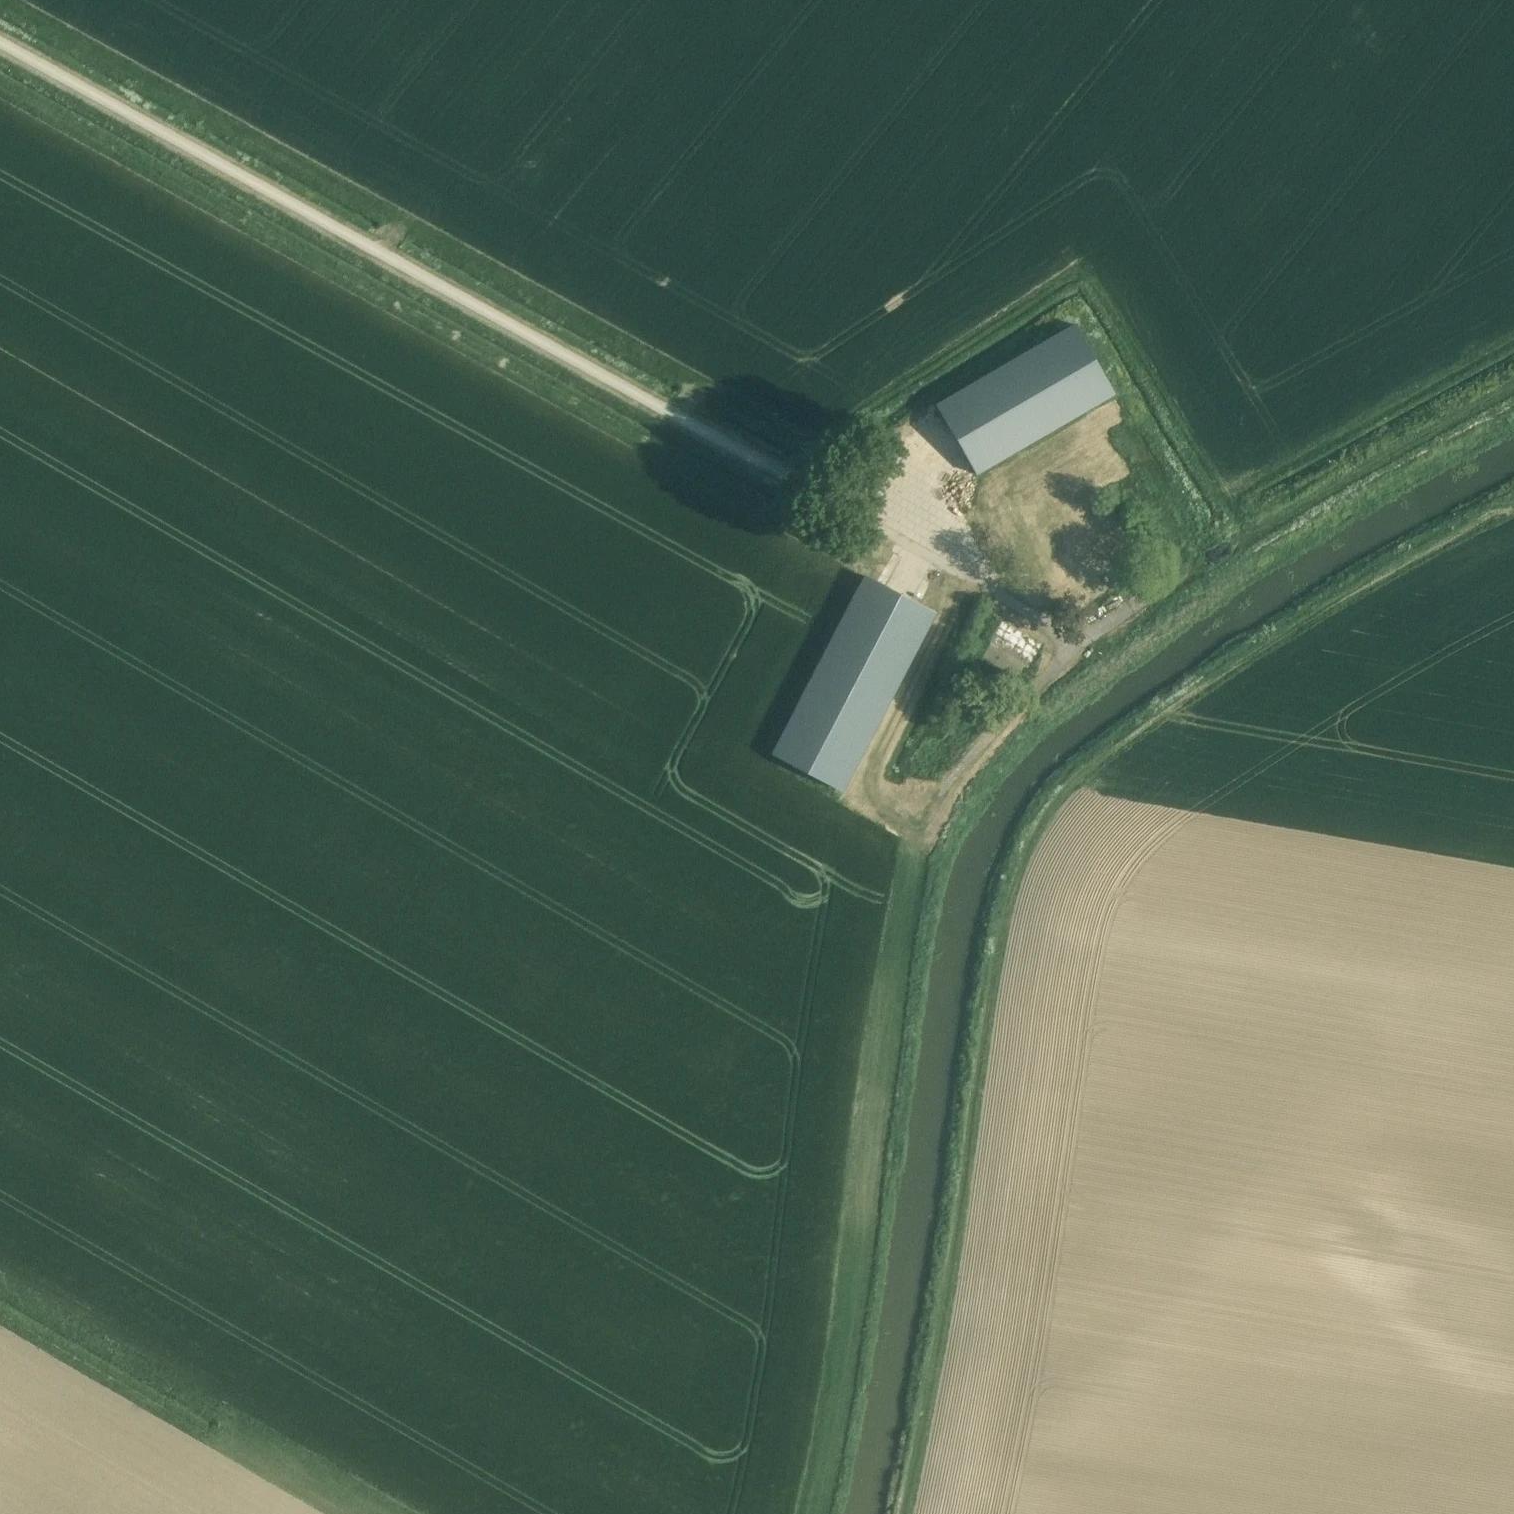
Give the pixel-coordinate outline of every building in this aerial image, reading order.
[(1075,325),(954,395),(936,405),(977,475),(1115,394),(1075,325)] [(865,576),(856,593),(771,755),(843,792),(936,613),(865,576)] [(1021,648),(1034,655),(1036,656),(1041,648),(1044,643),(1004,621),(997,635),(1020,647),(1021,648)]
